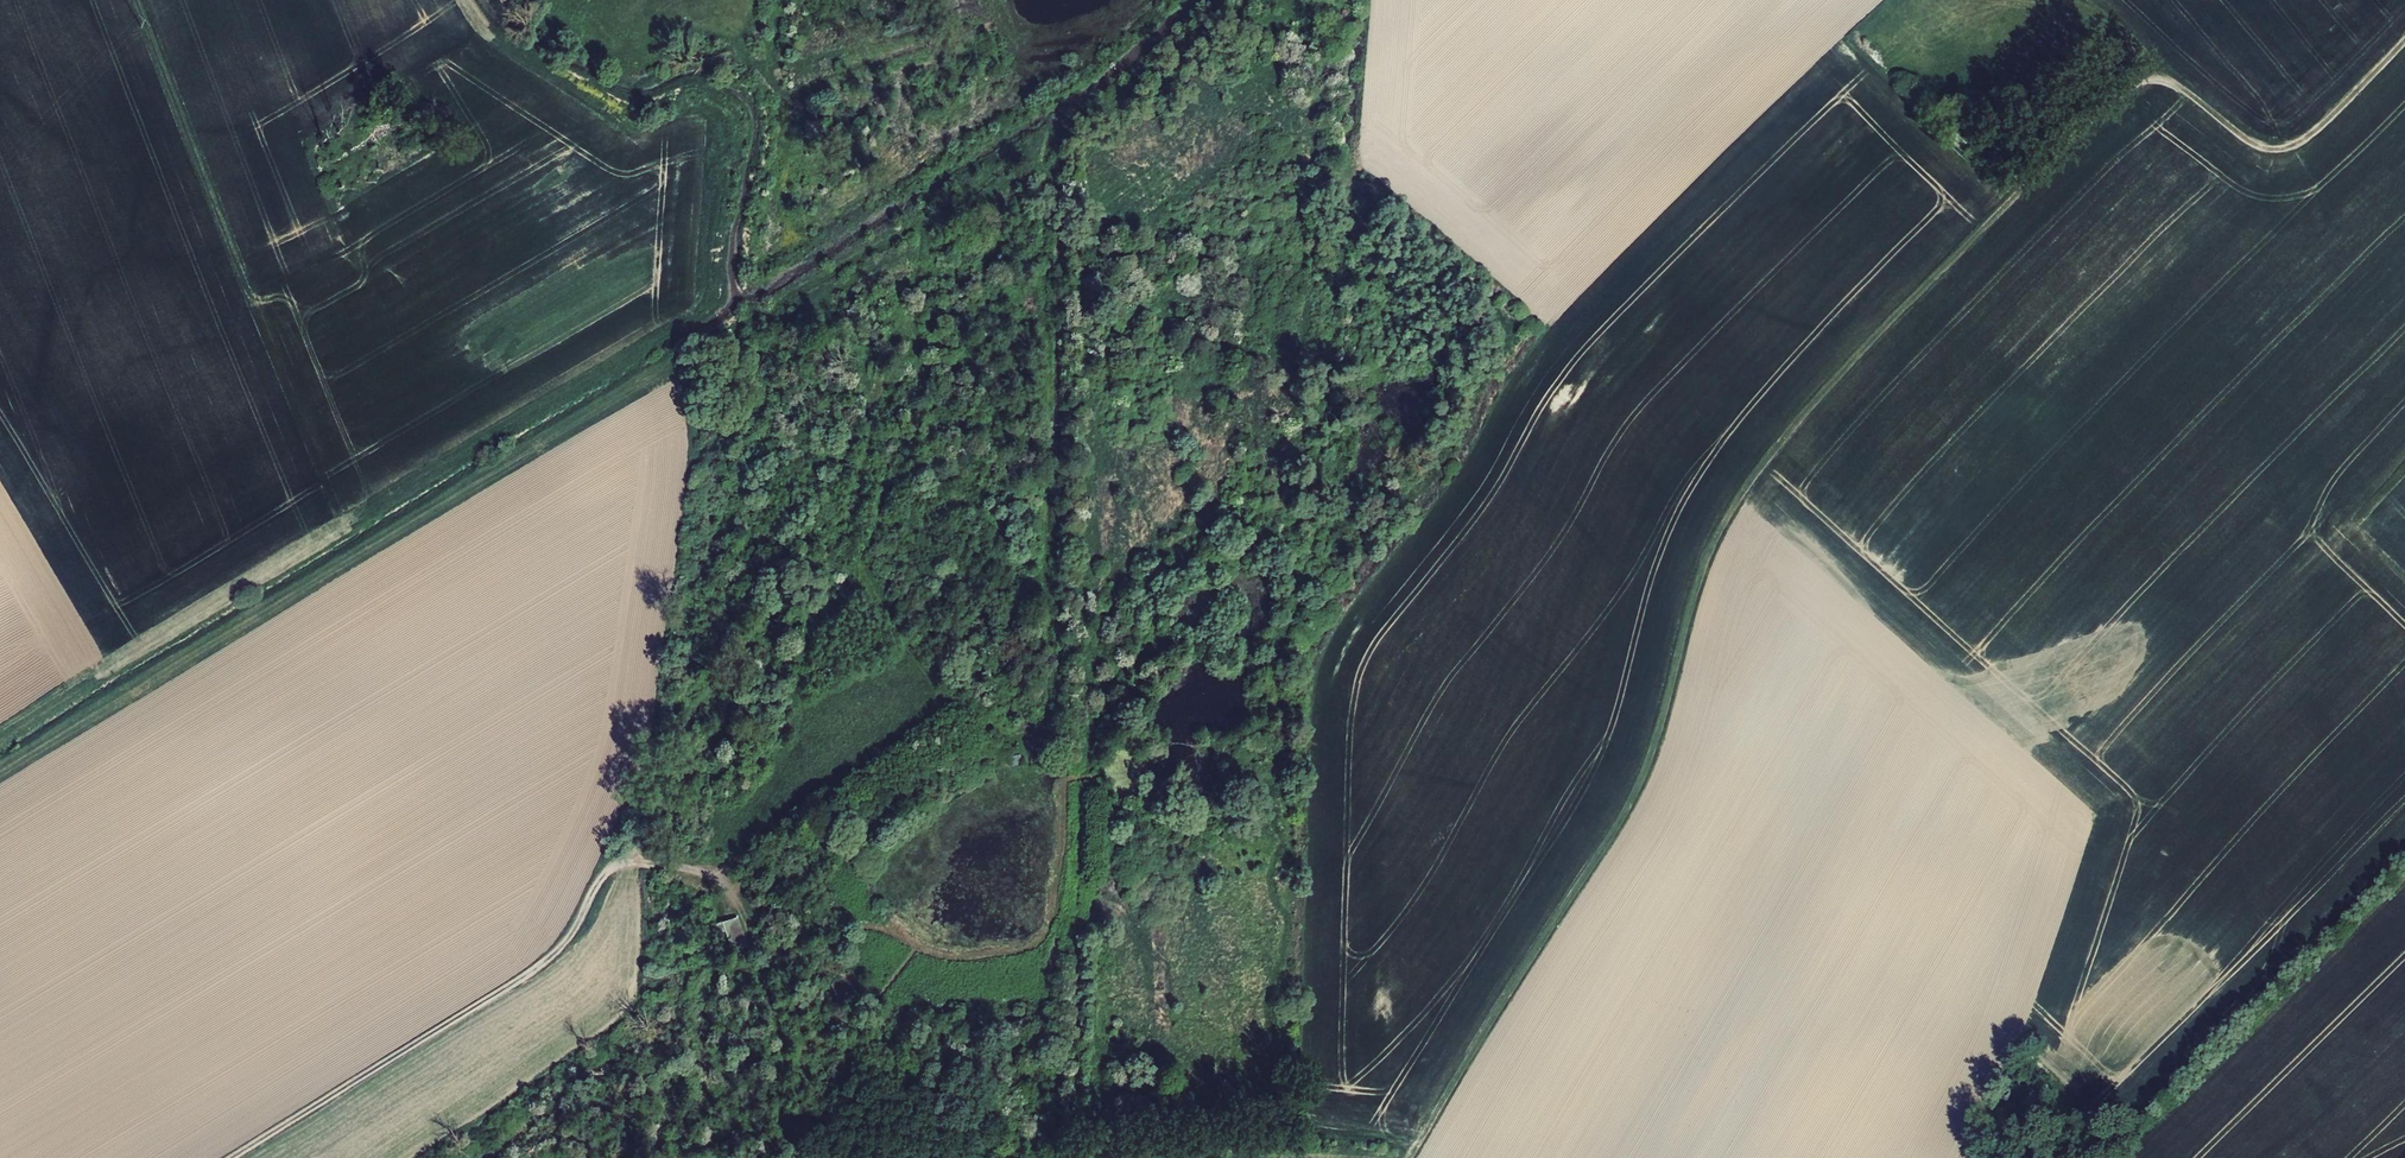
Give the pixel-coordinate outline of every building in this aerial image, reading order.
[(1023,764),(1019,756),(1010,760),(1013,768),(1023,764)] [(738,916),(712,923),(721,954),(747,946),(738,916)]
